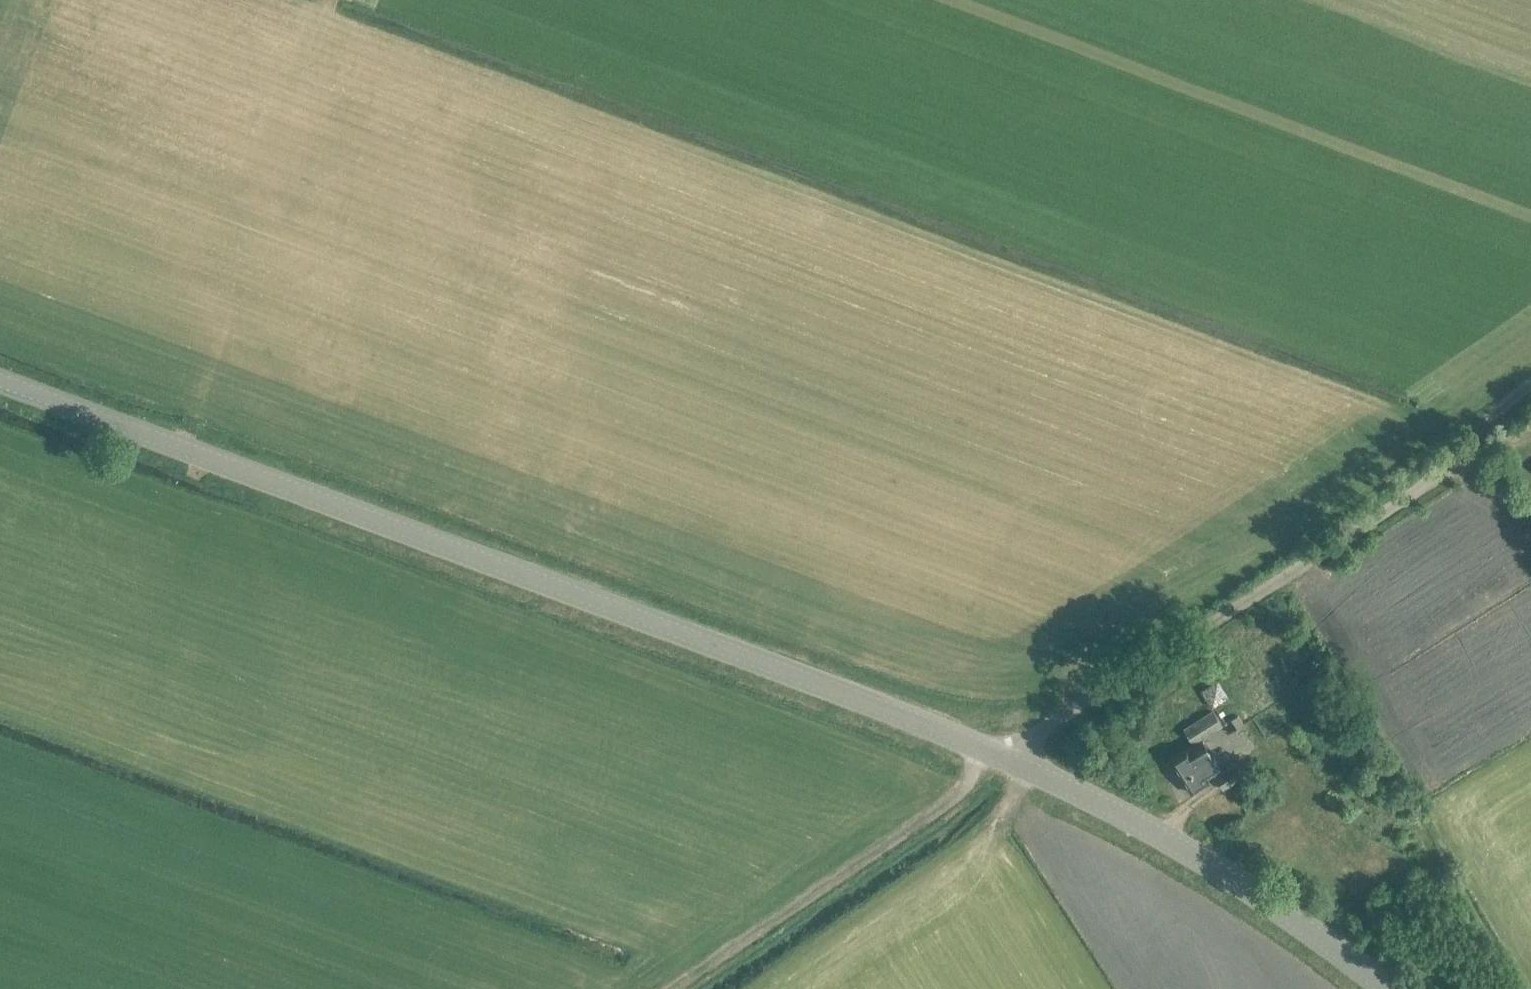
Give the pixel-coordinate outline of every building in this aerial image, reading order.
[(1223,725),(1212,709),(1183,728),(1193,744),(1223,725)] [(1186,747),(1169,758),(1191,793),(1209,781),(1207,777),(1220,769),(1209,752),(1212,750),(1205,739),(1188,750),(1186,747)] [(1215,776),(1223,790),(1243,776),(1234,758),(1224,765),(1226,768),(1215,776)]
